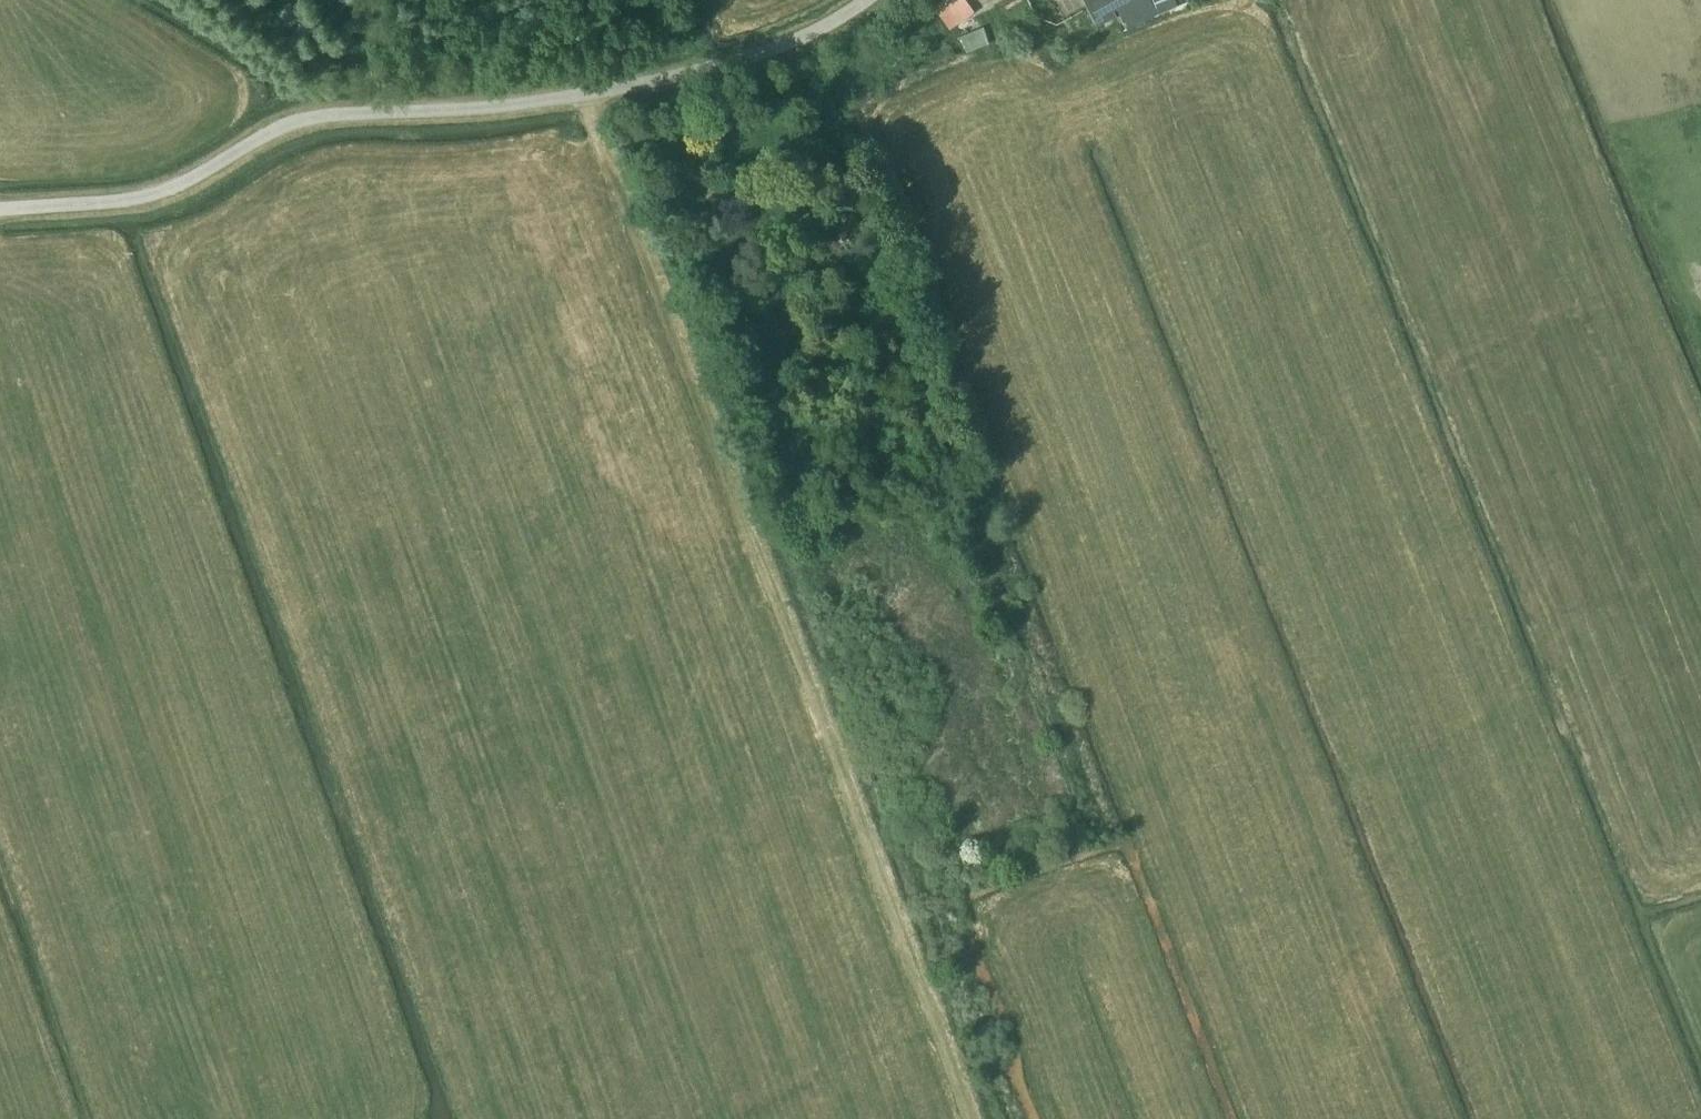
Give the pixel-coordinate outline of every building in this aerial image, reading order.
[(967,0),(945,0),(936,6),(952,29),(976,13),(967,0)] [(1116,10),(1110,0),(1084,0),(1098,27),(1119,17),(1116,10)] [(1116,10),(1134,0),(1110,0),(1116,10)]
